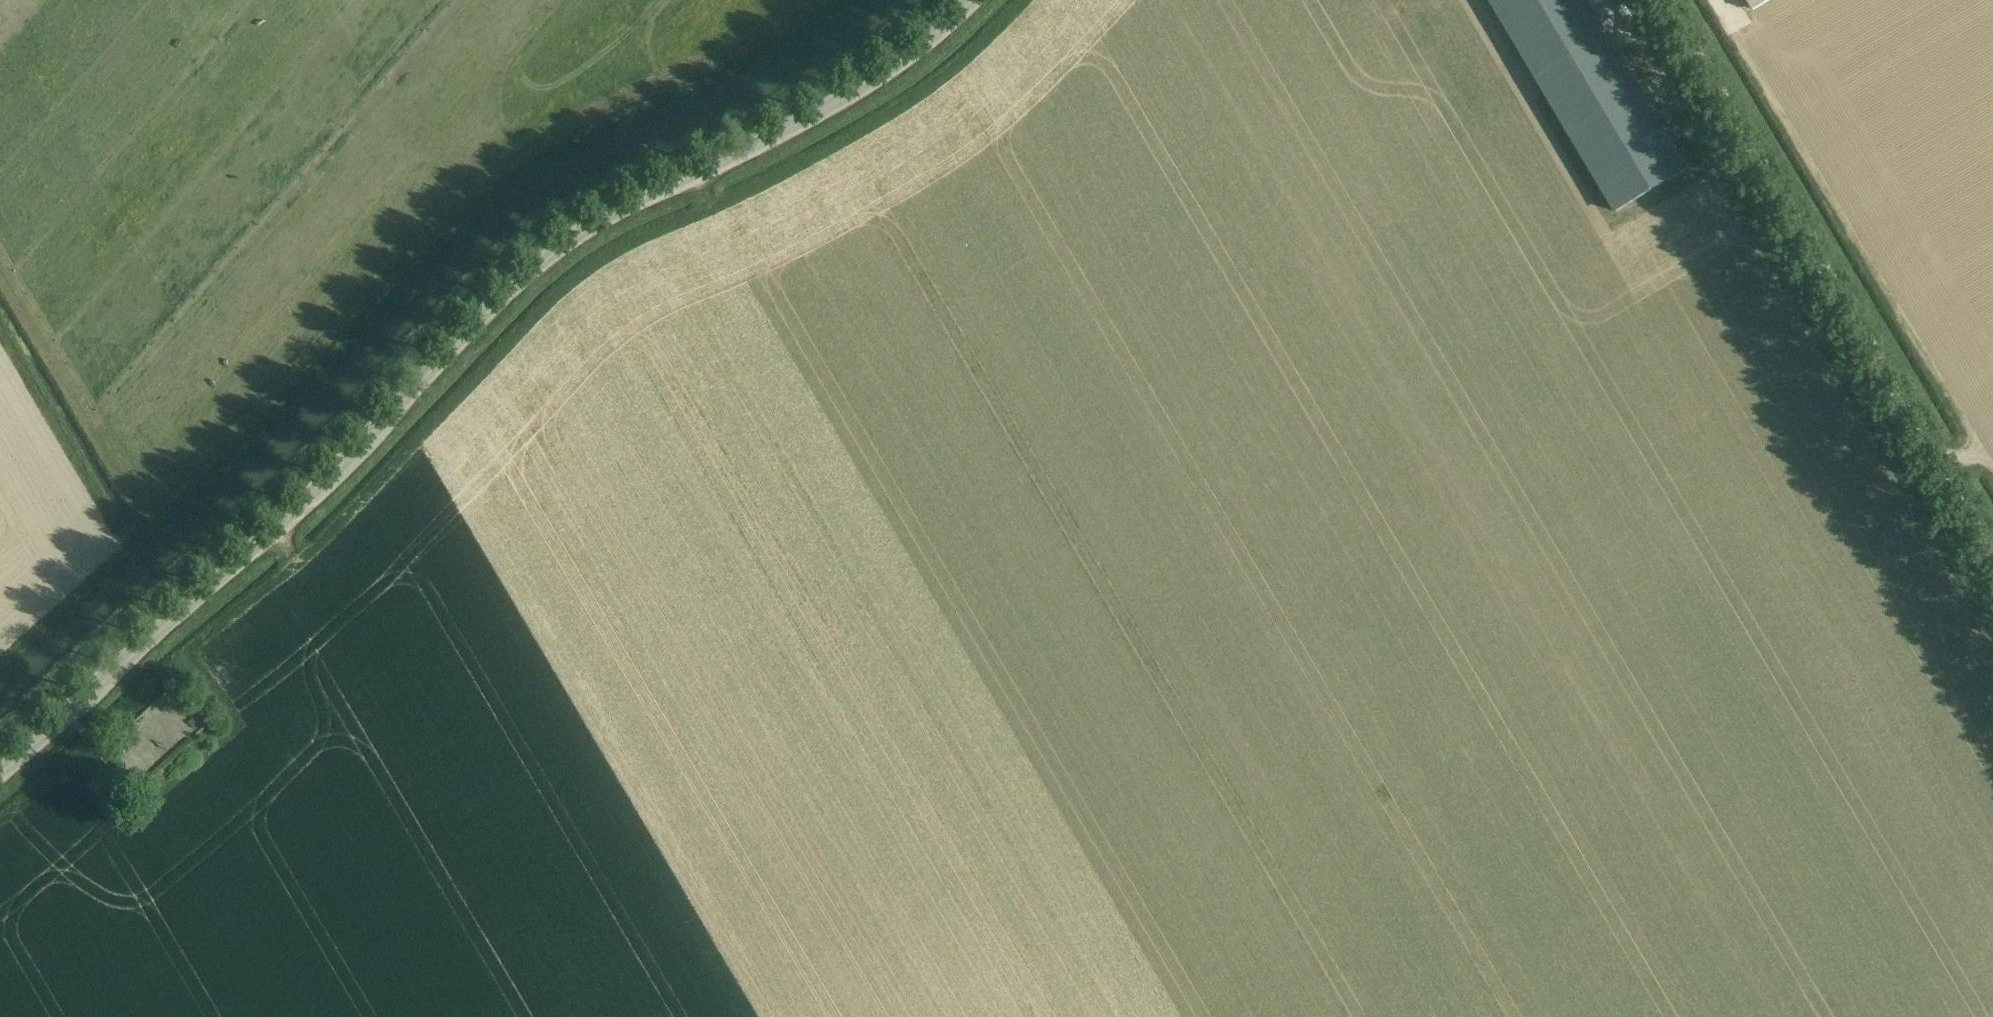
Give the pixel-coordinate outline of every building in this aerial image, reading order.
[(1533,74),(1615,212),(1684,171),(1602,33),(1582,0),(1489,0),(1533,74)] [(1768,0),(1746,0),(1751,10),(1768,0)]
